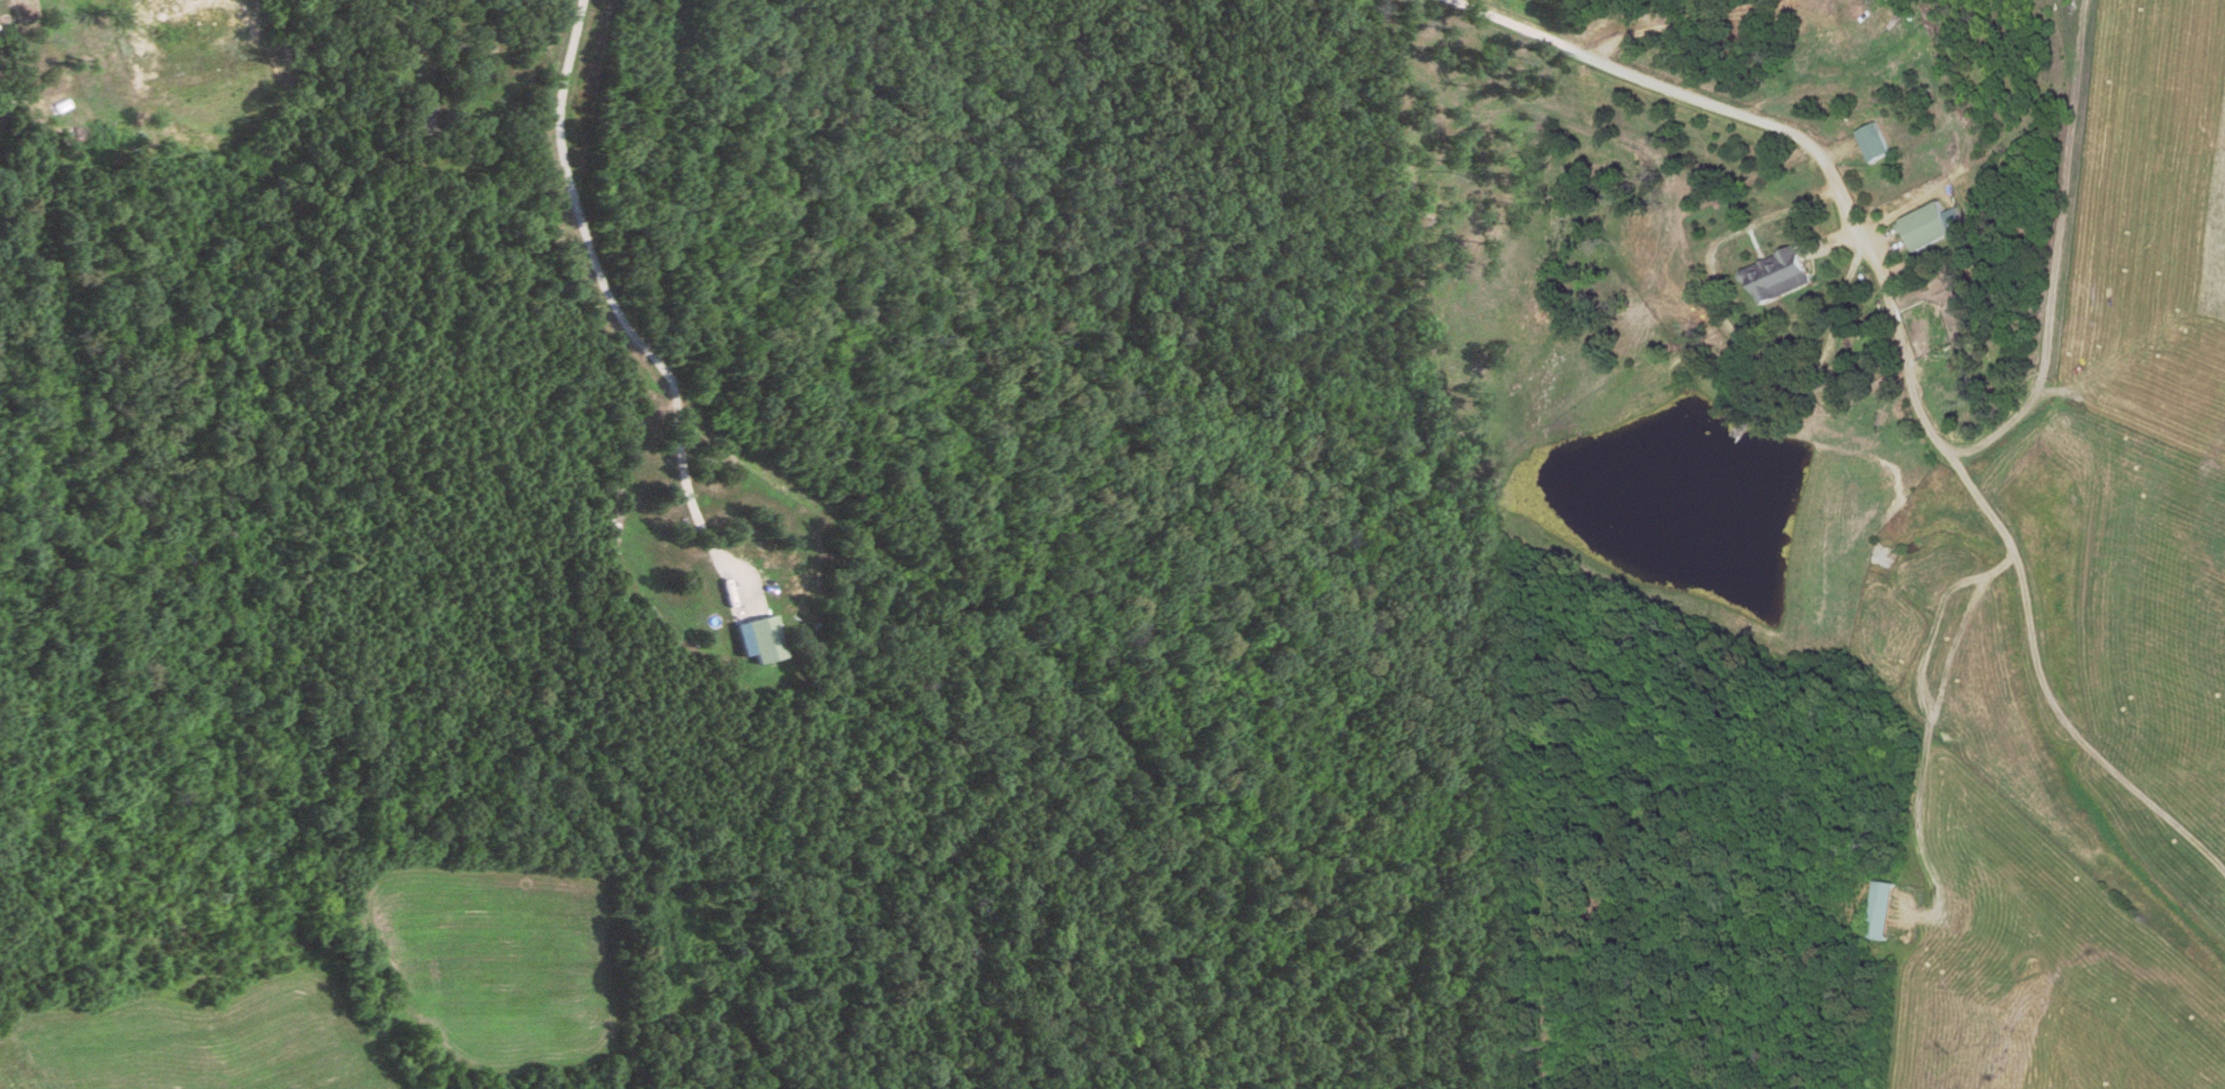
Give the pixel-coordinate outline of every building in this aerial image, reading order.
[(1901,155),(1884,122),(1864,133),(1880,166),(1901,155)] [(1909,218),(1924,253),(1966,235),(1951,200),(1909,218)] [(1756,268),(1773,306),(1821,284),(1805,246),(1756,268)] [(754,666),(783,660),(774,616),(745,622),(754,666)]
